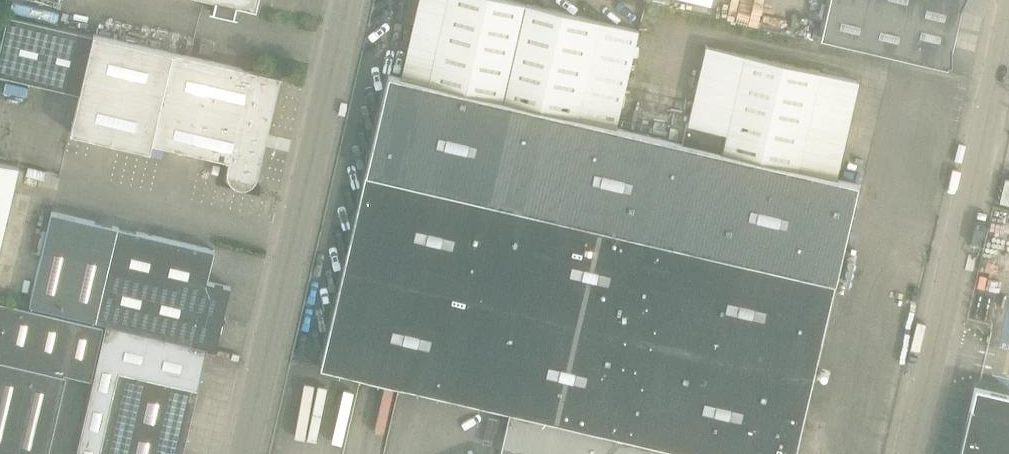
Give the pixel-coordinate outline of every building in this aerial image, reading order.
[(215,0),(212,11),(210,10),(209,11),(237,17),(237,16),(234,16),(236,5),(256,10),(258,0),(213,0),(215,0)] [(836,178),(858,81),(706,45),(688,123),(686,122),(681,143),(615,128),(638,30),(510,0),(419,0),(401,78),(389,75),(320,369),(510,413),(500,453),(795,453),(858,184),(859,177),(840,172),(838,178),(836,178)] [(821,39),(948,68),(963,0),(830,0),(821,39)] [(121,40),(94,34),(93,36),(8,16),(0,50),(0,75),(79,94),(70,132),(150,151),(152,143),(229,161),(227,168),(227,171),(227,176),(230,182),(235,185),(240,187),(246,187),(251,184),(255,180),(257,176),(280,77),(250,69),(250,70),(190,56),(121,40)] [(0,162),(0,246),(18,166),(0,162)] [(999,203),(1008,205),(1008,179),(1005,178),(999,203)] [(51,211),(30,305),(106,323),(207,346),(216,348),(222,322),(226,318),(224,313),(230,286),(207,281),(214,250),(117,227),(116,227),(51,211)] [(66,376),(63,375),(64,373),(91,380),(104,325),(0,301),(0,453),(48,453),(66,376)] [(75,453),(182,453),(198,388),(207,346),(106,323),(92,380),(75,453)] [(977,390),(962,453),(1008,453),(1008,397),(977,390)]
